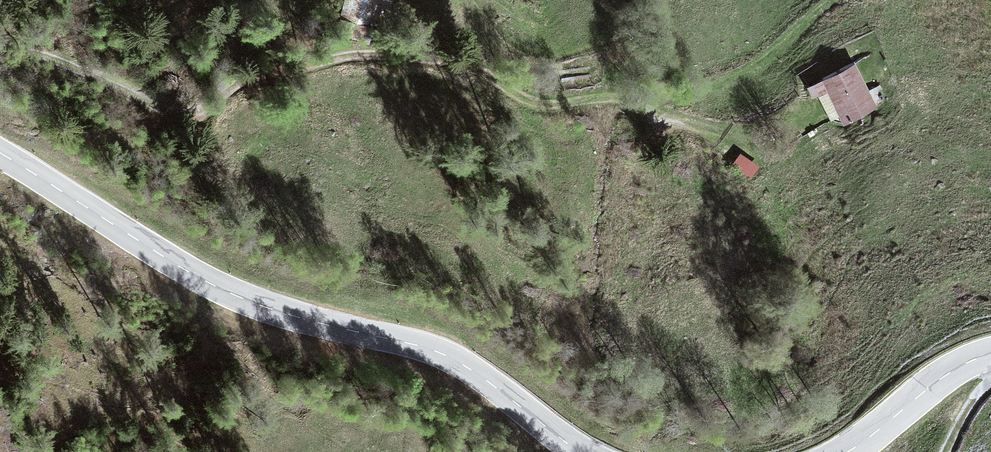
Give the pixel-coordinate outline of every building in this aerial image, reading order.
[(340,34),(368,41),(373,21),(384,24),(391,0),(349,0),(340,34)] [(878,111),(850,64),(805,92),(813,102),(826,96),(839,117),(854,125),(878,111)] [(738,149),(733,162),(754,171),(760,158),(738,149)]
